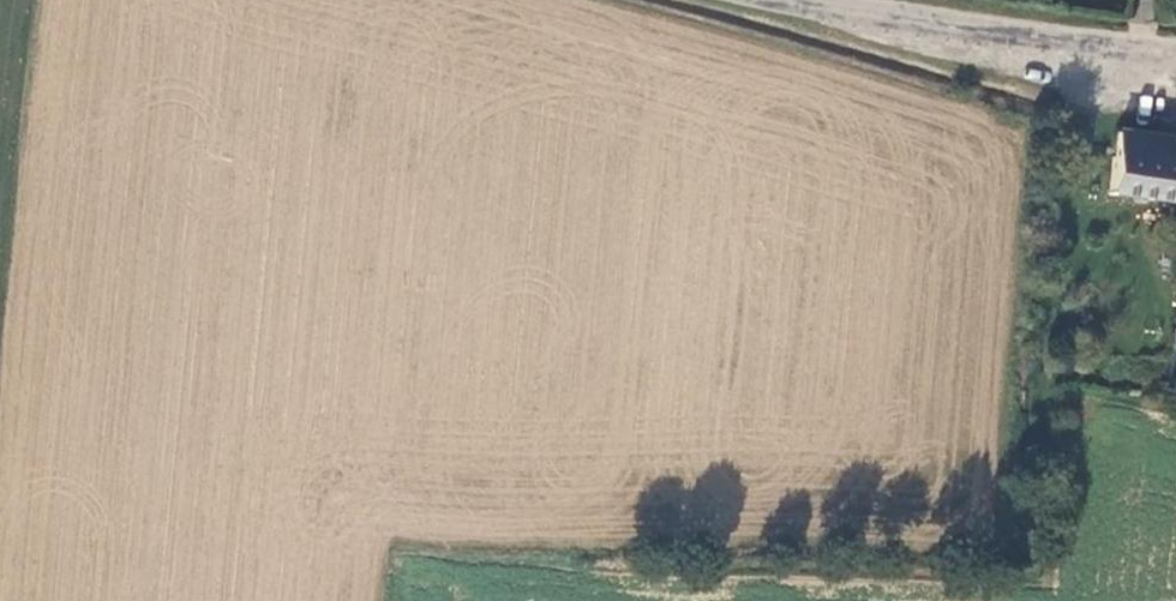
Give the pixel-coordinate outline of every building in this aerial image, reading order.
[(1117,134),(1110,195),(1172,202),(1175,163),(1175,141),(1117,134)]
